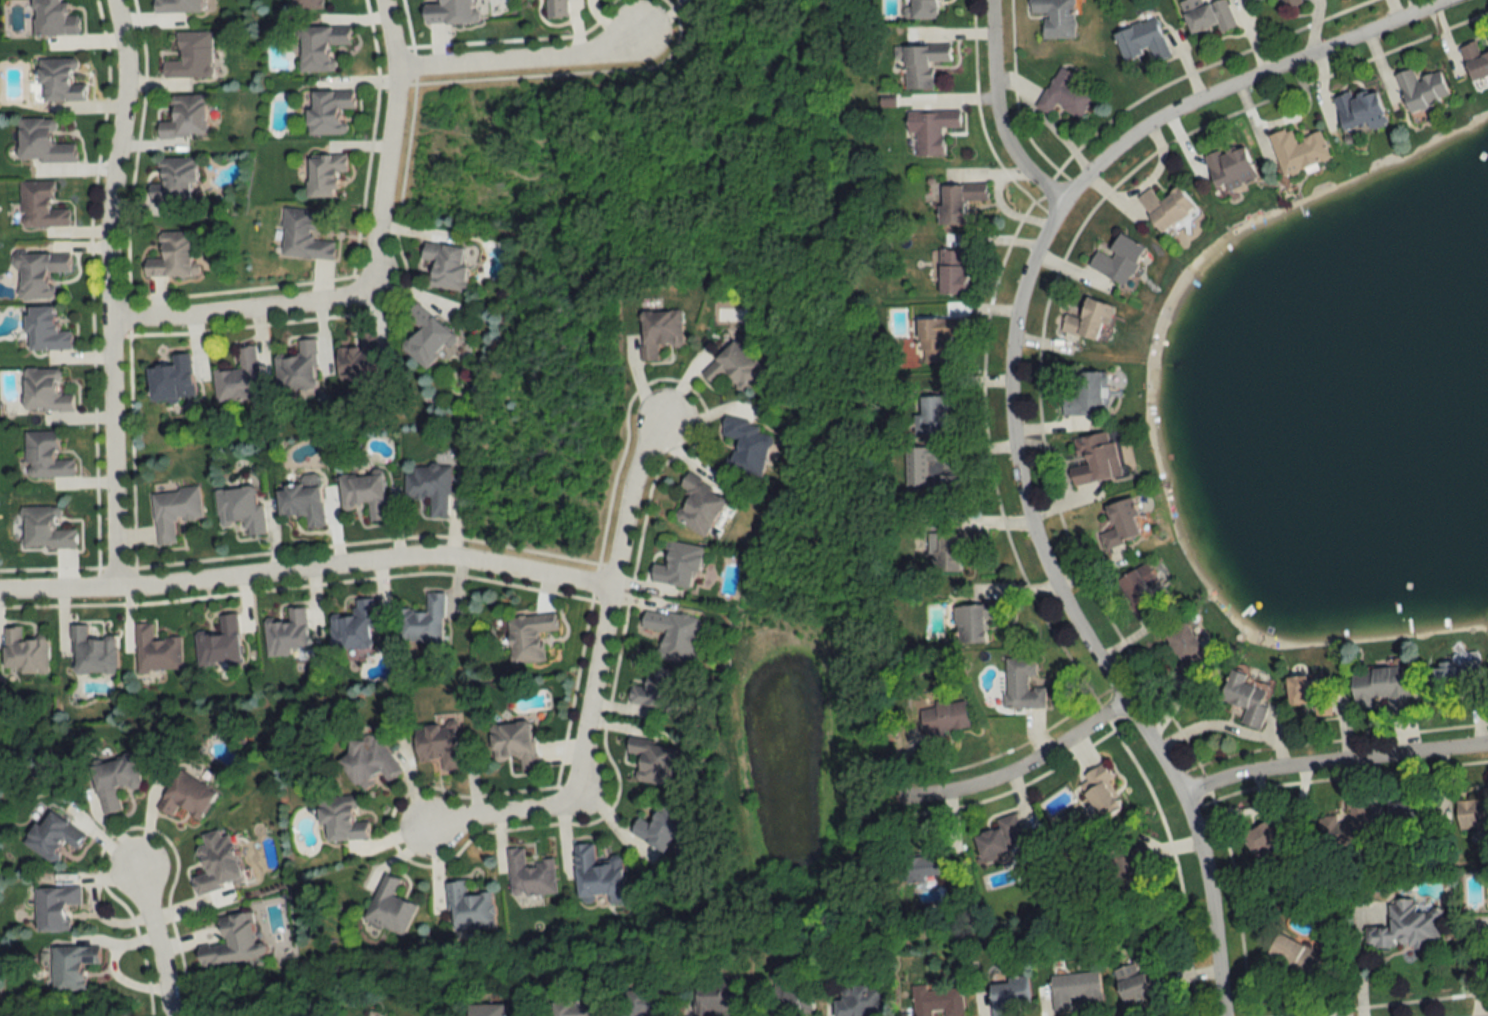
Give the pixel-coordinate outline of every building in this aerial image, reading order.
[(78,35),(77,14),(68,15),(67,2),(59,2),(59,0),(31,0),(33,37),(78,35)] [(153,13),(201,13),(201,0),(153,0),(153,13)] [(322,10),(321,0),(290,0),(290,10),(322,10)] [(476,24),(476,0),(437,0),(437,4),(422,4),(423,25),(476,24)] [(546,18),(566,18),(565,0),(546,0),(546,18)] [(938,0),(908,0),(908,19),(939,18),(938,0)] [(1073,0),(1029,0),(1029,16),(1042,16),(1042,39),(1074,39),(1073,0)] [(1190,34),(1216,25),(1219,32),(1235,27),(1226,0),(1218,0),(1202,5),(1200,0),(1184,0),(1179,2),(1190,34)] [(1300,0),(1280,0),(1284,10),(1302,4),(1300,0)] [(1170,57),(1154,18),(1113,34),(1124,62),(1146,53),(1150,65),(1170,57)] [(350,46),(350,27),(299,27),(299,73),(334,72),(334,47),(350,46)] [(176,32),(177,60),(161,61),(161,78),(211,77),(210,32),(176,32)] [(1479,54),(1475,42),(1459,47),(1471,86),(1487,81),(1487,51),(1479,54)] [(905,90),(933,89),(932,65),(951,64),(951,46),(895,47),(895,61),(904,60),(905,90)] [(83,83),(75,83),(74,58),(36,59),(37,86),(42,86),(42,102),(84,101),(83,83)] [(1074,84),(1078,78),(1060,67),(1034,106),(1049,115),(1055,105),(1079,119),(1093,96),(1074,84)] [(1394,75),(1407,114),(1448,100),(1439,72),(1415,79),(1412,69),(1394,75)] [(1332,98),(1342,131),(1367,124),(1369,130),(1386,125),(1375,90),(1350,97),(1349,93),(1332,98)] [(308,136),(346,135),(346,111),(354,110),(353,91),(307,92),(308,136)] [(205,95),(169,95),(169,122),(157,122),(157,138),(206,137),(205,95)] [(915,157),(943,157),(943,128),(959,128),(959,112),(907,112),(907,137),(915,137),(915,157)] [(74,162),(74,143),(54,143),(54,119),(18,119),(17,162),(74,162)] [(1267,136),(1280,176),(1329,161),(1319,132),(1293,141),(1289,128),(1267,136)] [(1254,182),(1242,143),(1204,155),(1215,194),(1254,182)] [(346,174),(346,156),(306,156),(306,198),(337,198),(337,174),(346,174)] [(149,203),(190,202),(189,184),(195,184),(195,158),(157,159),(158,176),(148,177),(149,203)] [(52,182),(19,182),(19,227),(69,227),(69,209),(52,210),(52,182)] [(942,185),(942,225),(967,226),(967,201),(986,201),(986,185),(942,185)] [(1149,188),(1135,198),(1160,233),(1195,208),(1179,186),(1158,201),(1149,188)] [(313,240),(314,210),(283,209),(281,257),(332,259),(333,241),(313,240)] [(194,232),(159,232),(160,257),(144,257),(144,278),(195,277),(194,232)] [(1087,266),(1123,286),(1145,248),(1119,234),(1107,256),(1096,250),(1087,266)] [(463,291),(466,267),(461,266),(463,247),(422,243),(420,261),(429,262),(427,287),(463,291)] [(939,294),(968,294),(968,250),(939,250),(939,294)] [(69,272),(69,254),(10,254),(10,271),(19,271),(20,299),(52,299),(52,272),(69,272)] [(1109,305),(1084,299),(1080,318),(1064,315),(1060,333),(1100,343),(1109,305)] [(425,370),(454,336),(416,303),(404,316),(420,330),(402,350),(425,370)] [(70,350),(69,331),(55,331),(55,307),(25,307),(26,351),(70,350)] [(658,346),(682,346),(682,310),(640,310),(640,361),(658,361),(658,346)] [(918,320),(919,363),(950,362),(949,338),(965,337),(965,318),(918,320)] [(339,379),(377,376),(374,332),(357,334),(358,347),(337,348),(339,379)] [(277,390),(317,388),(315,339),(297,340),(298,357),(276,358),(277,390)] [(744,393),(765,372),(733,340),(700,373),(713,387),(725,375),(744,393)] [(213,372),(215,403),(260,400),(256,346),(237,347),(239,370),(213,372)] [(150,403),(194,397),(188,353),(168,356),(169,366),(146,368),(150,403)] [(73,411),(73,394),(59,394),(60,369),(23,369),(22,411),(73,411)] [(1075,373),(1075,398),(1062,398),(1062,415),(1101,415),(1101,373),(1075,373)] [(942,397),(915,397),(915,435),(942,435),(942,397)] [(761,477),(770,436),(758,433),(760,426),(723,418),(719,437),(735,440),(729,471),(761,477)] [(24,433),(25,478),(73,477),(73,460),(58,460),(57,432),(24,433)] [(1072,487),(1120,478),(1111,432),(1074,439),(1079,467),(1069,469),(1072,487)] [(905,448),(905,487),(929,487),(929,463),(945,463),(945,448),(905,448)] [(404,499),(429,499),(429,518),(449,518),(449,469),(404,469),(404,499)] [(382,475),(338,479),(341,508),(366,506),(368,523),(386,521),(382,475)] [(726,497),(684,476),(678,488),(688,493),(674,522),(706,538),(726,497)] [(323,528),(320,484),(276,487),(278,519),(304,518),(305,529),(323,528)] [(201,519),(198,488),(151,492),(156,546),(175,544),(173,521),(201,519)] [(262,504),(254,505),(253,488),(215,490),(217,526),(244,525),(245,537),(264,536),(262,504)] [(1100,534),(1104,548),(1141,537),(1129,500),(1105,507),(1112,530),(1100,534)] [(21,549),(75,549),(75,529),(58,529),(58,508),(21,508),(21,549)] [(935,571),(961,572),(961,551),(981,551),(981,531),(928,531),(928,558),(935,558),(935,571)] [(701,547),(666,542),(663,563),(653,561),(650,583),(695,590),(701,547)] [(1169,601),(1146,563),(1115,581),(1138,619),(1169,601)] [(397,643),(442,644),(443,593),(426,593),(425,611),(398,610),(397,643)] [(354,600),(354,617),(334,618),(334,649),(373,649),(372,600),(354,600)] [(956,644),(985,643),(984,620),(1007,619),(1007,602),(954,603),(956,644)] [(308,649),(306,608),(287,609),(288,620),(264,620),(265,658),(291,656),(290,650),(308,649)] [(658,658),(693,663),(700,618),(643,609),(641,629),(662,632),(658,658)] [(550,662),(548,632),(556,632),(555,614),(506,617),(510,665),(550,662)] [(218,616),(219,632),(196,633),(198,665),(240,663),(237,615),(218,616)] [(1162,636),(1183,675),(1208,662),(1186,622),(1162,636)] [(180,638),(152,639),(152,624),(135,624),(137,673),(181,671),(180,638)] [(87,637),(86,625),(70,626),(71,674),(116,673),(115,637),(87,637)] [(3,628),(3,673),(47,673),(47,636),(22,636),(22,628),(3,628)] [(1035,659),(1005,659),(1004,708),(1044,708),(1044,688),(1027,688),(1027,676),(1035,676),(1035,659)] [(1482,692),(1480,663),(1423,666),(1425,695),(1482,692)] [(628,703),(674,710),(681,670),(646,664),(643,684),(632,682),(628,703)] [(1414,708),(1411,677),(1402,678),(1401,668),(1351,672),(1354,712),(1382,709),(1383,712),(1414,708)] [(1259,730),(1266,708),(1259,705),(1264,691),(1243,684),(1246,676),(1230,670),(1219,701),(1244,710),(1239,723),(1259,730)] [(1286,680),(1287,705),(1312,704),(1313,717),(1327,716),(1325,677),(1286,680)] [(924,746),(943,743),(942,732),(969,728),(965,701),(919,707),(924,746)] [(490,723),(493,759),(519,757),(520,770),(536,769),(532,720),(490,723)] [(440,759),(441,770),(460,768),(456,725),(439,727),(439,723),(415,726),(418,761),(440,759)] [(375,730),(348,747),(350,751),(339,759),(358,790),(382,775),(386,782),(402,772),(375,730)] [(634,781),(671,786),(677,748),(629,741),(626,758),(637,759),(634,781)] [(101,814),(121,809),(116,789),(140,784),(133,754),(90,764),(101,814)] [(1101,819),(1120,807),(1104,781),(1111,776),(1104,764),(1077,780),(1101,819)] [(156,808),(173,817),(178,808),(200,819),(215,790),(177,769),(156,808)] [(1482,786),(1482,798),(1456,800),(1458,830),(1487,829),(1487,786),(1482,786)] [(317,795),(317,823),(325,823),(325,839),(368,839),(368,820),(356,820),(356,795),(317,795)] [(1388,802),(1391,825),(1434,820),(1432,797),(1388,802)] [(1367,798),(1345,799),(1346,814),(1319,815),(1321,845),(1368,843),(1367,798)] [(679,841),(689,820),(657,805),(645,829),(633,824),(629,833),(665,851),(672,837),(679,841)] [(44,808),(22,844),(52,861),(64,842),(75,849),(85,833),(44,808)] [(1240,833),(1252,854),(1288,834),(1276,812),(1240,833)] [(998,828),(974,834),(982,863),(997,859),(995,853),(1019,846),(1015,832),(1020,831),(1016,813),(995,818),(998,828)] [(196,895),(244,880),(229,834),(221,836),(218,829),(200,835),(203,846),(197,848),(204,873),(191,877),(196,895)] [(945,875),(941,835),(925,837),(927,854),(902,857),(905,880),(945,875)] [(624,902),(621,860),(594,862),(593,842),(573,844),(578,897),(608,895),(608,903),(624,902)] [(1143,860),(1140,846),(1124,850),(1128,863),(1143,860)] [(507,849),(511,897),(556,894),(553,860),(524,863),(523,847),(507,849)] [(363,918),(402,936),(416,905),(394,895),(401,880),(384,872),(363,918)] [(446,881),(449,931),(494,928),(492,892),(466,893),(465,880),(446,881)] [(80,905),(79,886),(34,887),(36,932),(68,931),(67,905),(80,905)] [(1389,898),(1388,926),(1366,926),(1365,945),(1438,947),(1439,899),(1389,898)] [(199,968),(266,958),(264,941),(254,942),(249,911),(218,916),(223,944),(196,948),(199,968)] [(1314,960),(1318,952),(1278,934),(1265,961),(1289,972),(1295,960),(1303,963),(1306,956),(1314,960)] [(98,964),(98,946),(51,946),(51,990),(85,990),(85,964),(98,964)] [(1159,968),(1137,973),(1135,964),(1114,969),(1122,1003),(1165,993),(1159,968)] [(1050,976),(1053,1012),(1070,1011),(1069,1000),(1100,998),(1099,973),(1050,976)] [(712,1015),(739,1015),(739,976),(696,975),(695,1015),(712,1015)] [(988,981),(991,1015),(1008,1015),(1008,1005),(1029,1003),(1028,979),(988,981)] [(770,1015),(788,1015),(788,1013),(811,1013),(811,982),(770,982),(770,1015)] [(883,985),(851,986),(851,997),(834,997),(835,1015),(884,1015),(883,985)] [(915,1015),(932,1015),(932,1011),(944,1010),(944,1015),(963,1015),(961,987),(927,990),(927,985),(913,986),(915,1015)] [(671,988),(626,988),(626,1015),(671,1015),(671,988)] [(551,1015),(597,1015),(597,1001),(552,1000),(551,1015)] [(502,1004),(467,1004),(467,1015),(502,1015),(502,1004)]
